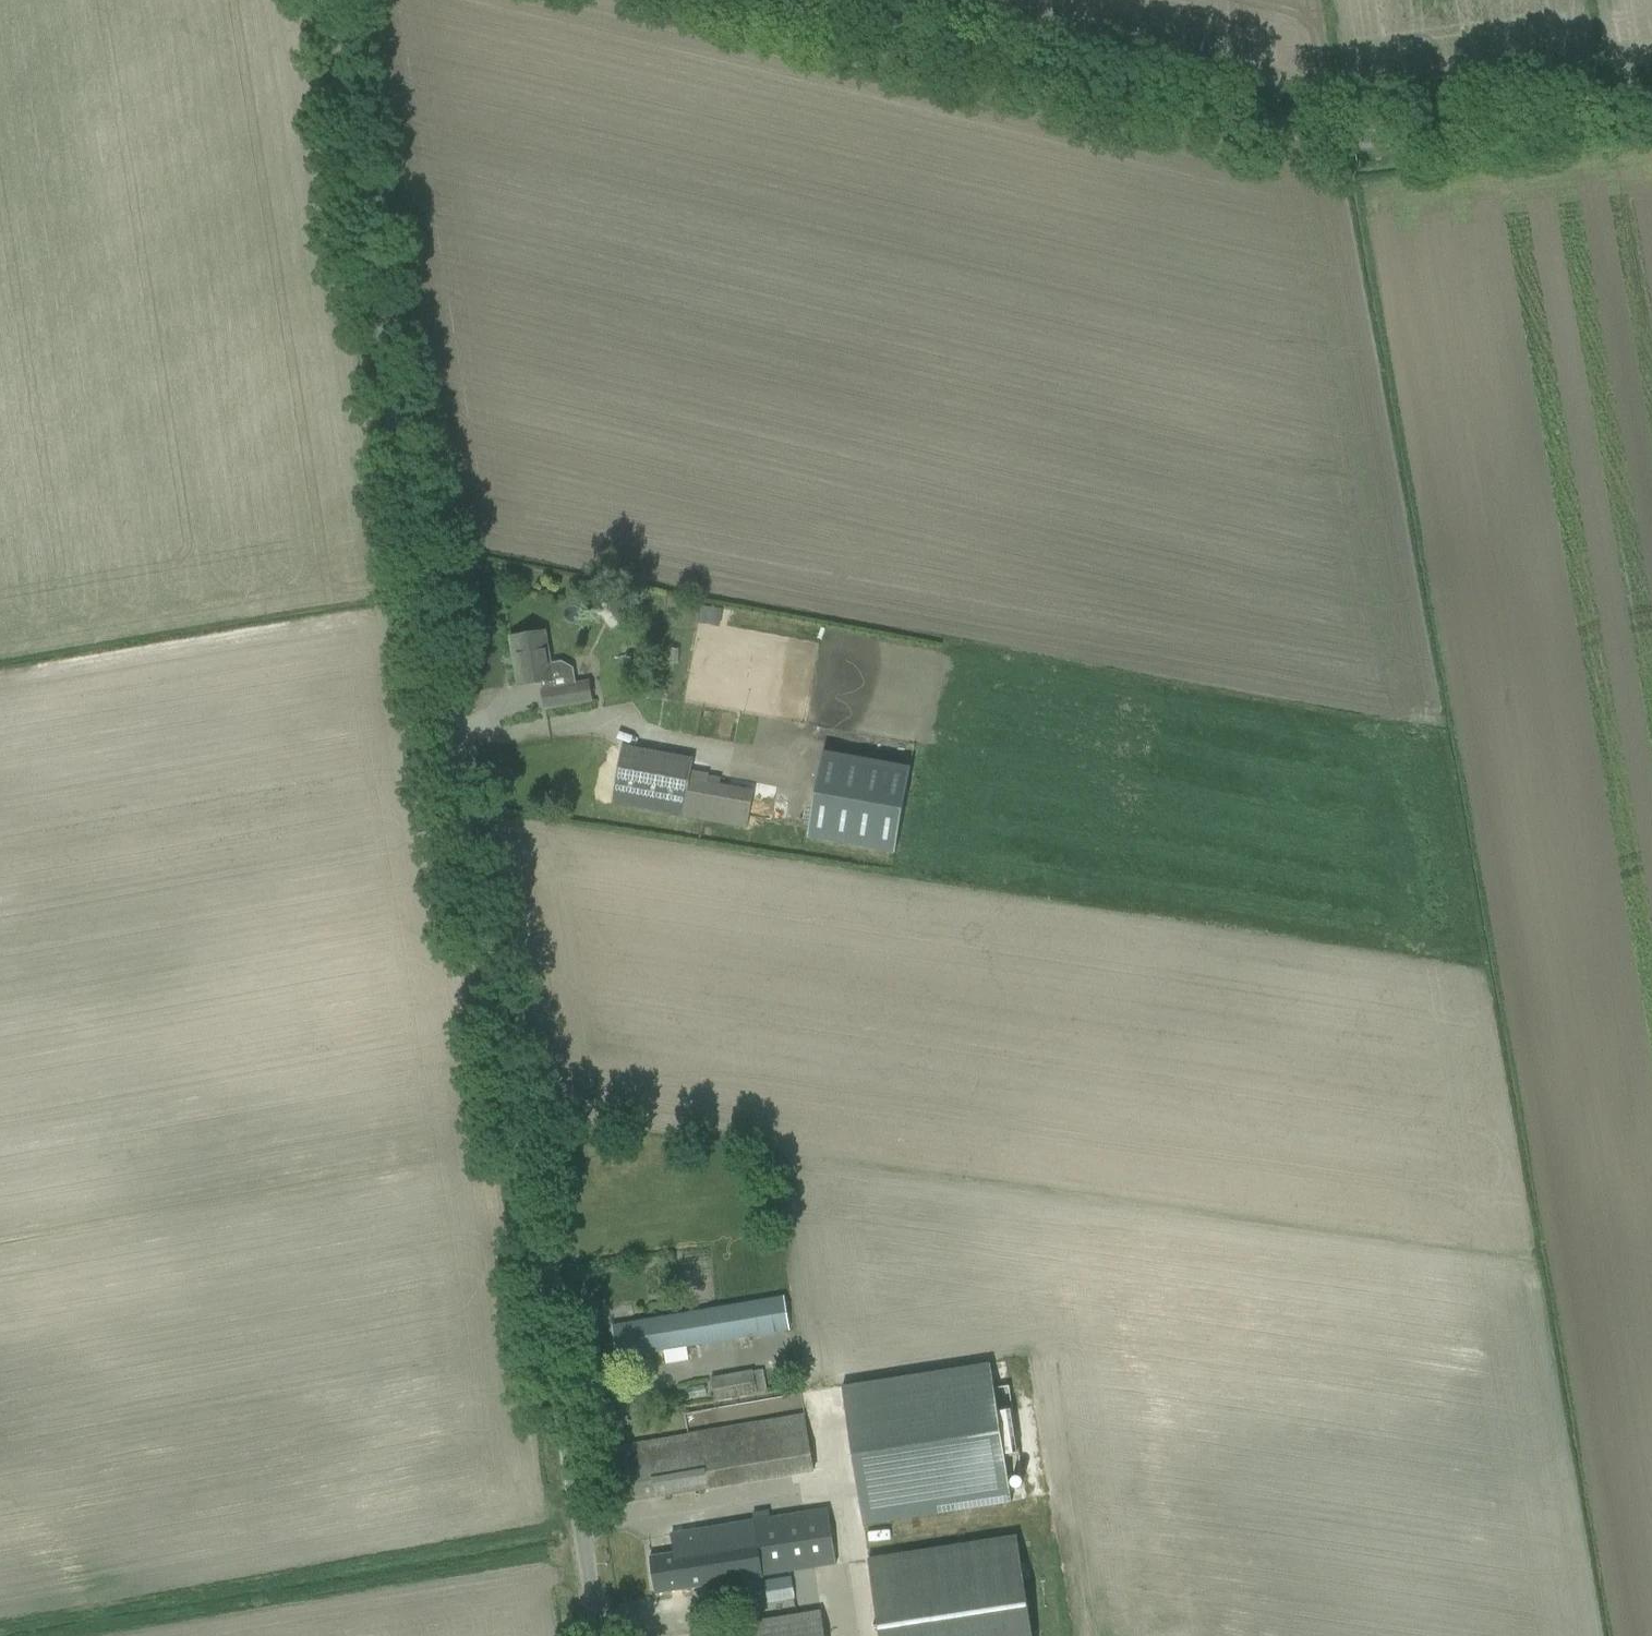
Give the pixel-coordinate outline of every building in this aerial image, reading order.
[(609,610),(621,626),(642,610),(631,594),(609,610)] [(543,691),(546,708),(567,705),(592,700),(589,682),(575,684),(573,668),(562,661),(549,663),(544,633),(512,638),(520,686),(543,682),(544,691),(543,691)] [(616,780),(612,802),(633,806),(746,828),(753,793),(707,785),(709,774),(691,770),(693,762),(644,752),(622,748),(616,780)] [(827,755),(810,840),(898,857),(915,772),(827,755)] [(635,1322),(614,1326),(619,1358),(641,1355),(666,1351),(687,1347),(689,1347),(790,1330),(785,1297),(635,1322)] [(990,1365),(842,1388),(864,1525),(1011,1502),(1004,1455),(1017,1453),(1011,1410),(997,1412),(990,1365)] [(711,1378),(715,1401),(768,1393),(765,1370),(711,1378)] [(607,1448),(617,1504),(813,1471),(804,1415),(607,1448)] [(771,1519),(754,1522),(762,1577),(787,1573),(837,1565),(828,1510),(778,1518),(771,1519)] [(674,1553),(650,1557),(656,1594),(677,1591),(762,1577),(754,1522),(693,1532),(672,1535),(674,1553)] [(1016,1537),(869,1559),(881,1635),(1032,1635),(1016,1537)] [(794,1597),(790,1576),(774,1578),(778,1600),(794,1597)] [(691,1635),(826,1635),(822,1612),(690,1633),(691,1635)]
